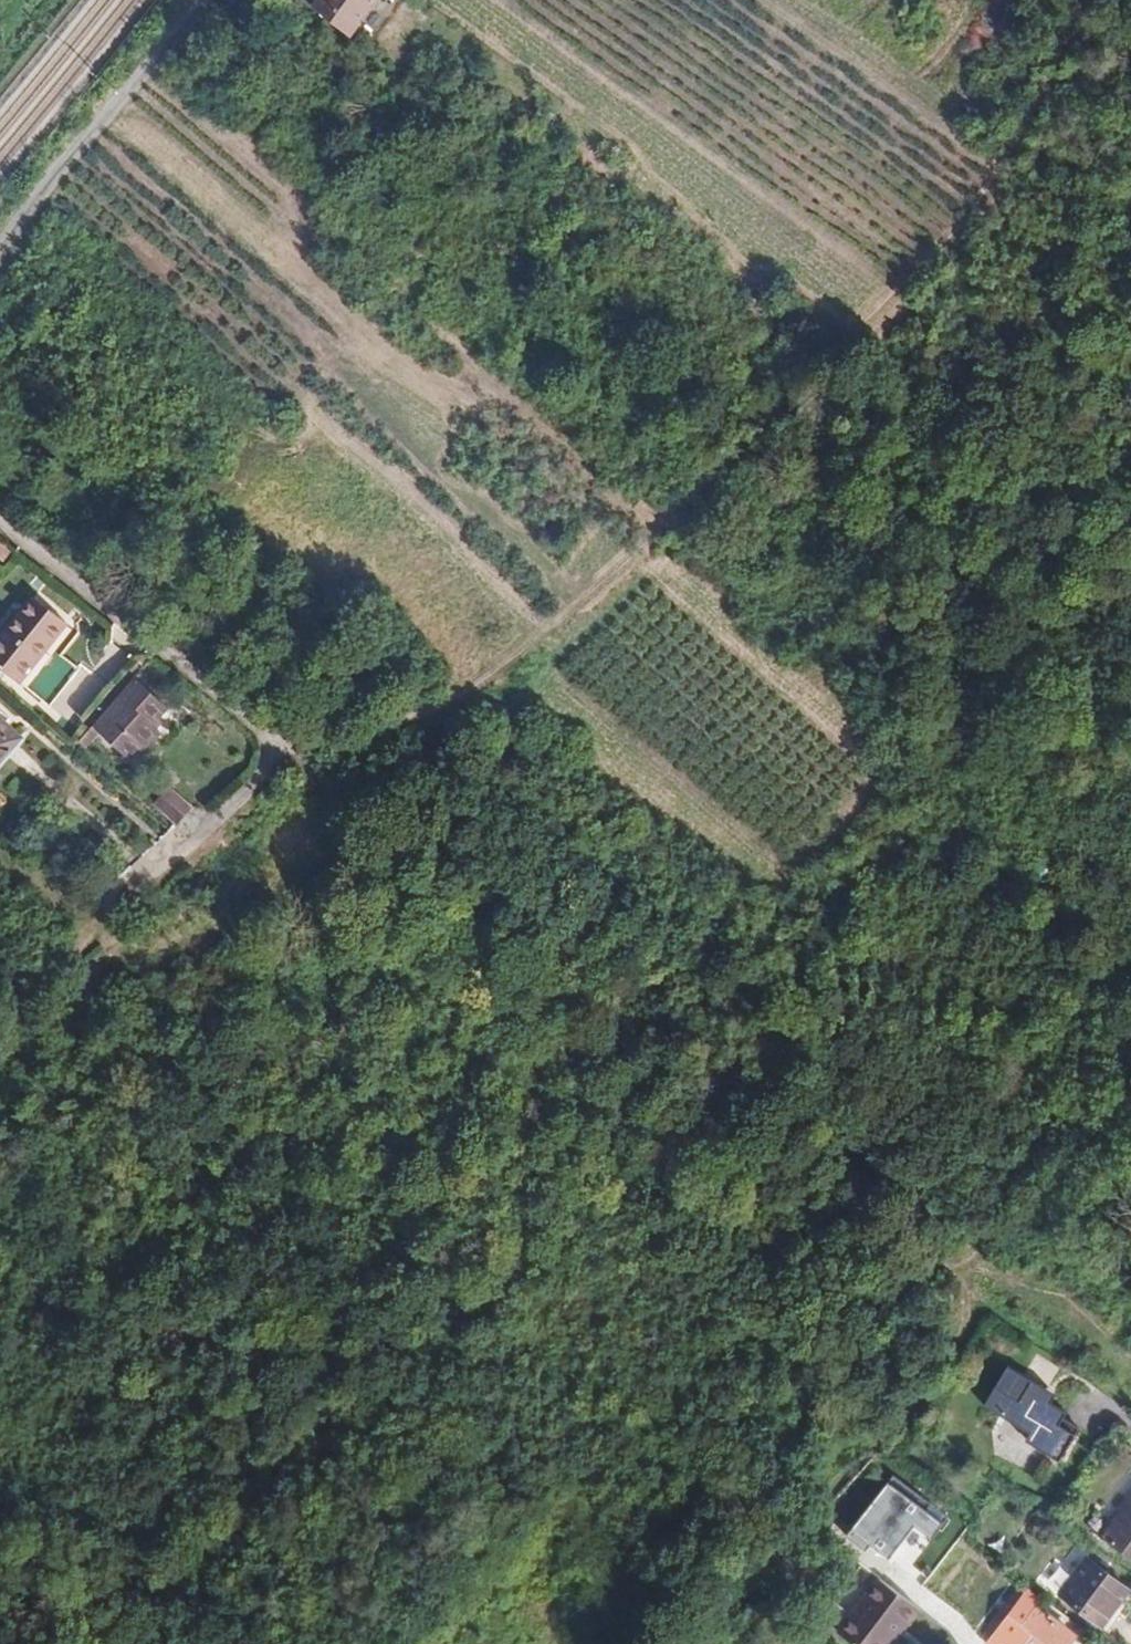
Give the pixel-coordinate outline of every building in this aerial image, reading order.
[(332,0),(326,8),(363,35),(369,28),(332,0)] [(369,28),(383,9),(390,0),(332,0),(369,28)] [(10,572),(22,558),(0,541),(0,564),(10,572)] [(86,645),(41,607),(34,615),(80,651),(86,645)] [(9,644),(72,693),(78,686),(62,672),(80,651),(34,615),(9,644)] [(51,718),(72,693),(9,644),(0,655),(0,674),(51,718)] [(159,730),(175,715),(143,686),(136,694),(150,707),(140,718),(126,704),(122,708),(159,744),(166,737),(159,730)] [(140,718),(150,707),(136,694),(126,704),(140,718)] [(134,768),(159,744),(122,708),(109,722),(97,734),(134,768)] [(0,723),(0,772),(25,744),(0,723)] [(198,818),(178,799),(166,812),(186,830),(198,818)] [(1055,1397),(1051,1384),(1015,1361),(1003,1378),(1084,1428),(1087,1425),(1070,1415),(1074,1409),(1055,1397)] [(1036,1430),(1032,1437),(1066,1458),(1084,1428),(1003,1378),(989,1399),(1021,1420),(1036,1430)] [(1036,1430),(1021,1420),(1017,1427),(1032,1437),(1036,1430)] [(1029,1445),(1020,1463),(1036,1470),(1044,1452),(1029,1445)] [(1128,1473),(1089,1523),(1130,1555),(1130,1475),(1128,1473)] [(1091,1611),(1117,1577),(1076,1545),(1050,1579),(1091,1611)] [(863,1601),(902,1631),(912,1618),(914,1620),(927,1604),(887,1571),(863,1601)] [(1031,1599),(1043,1609),(1054,1596),(1042,1587),(1031,1599)] [(1043,1609),(1031,1599),(998,1641),(1002,1643),(1072,1643),(1078,1638),(1043,1609)] [(868,1643),(891,1643),(902,1631),(863,1601),(844,1625),(868,1643)]
